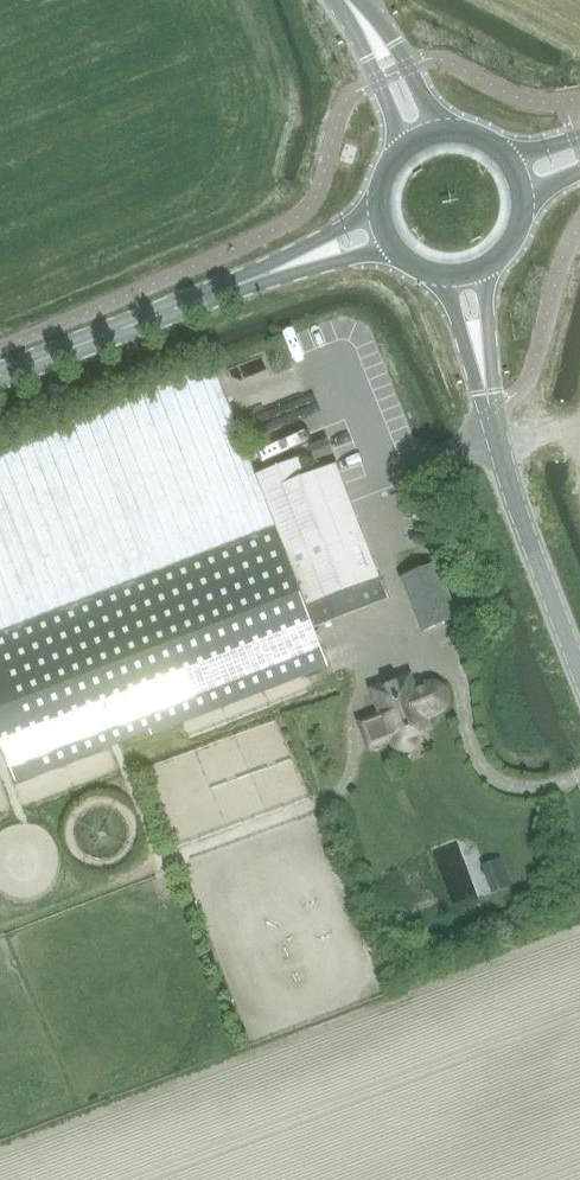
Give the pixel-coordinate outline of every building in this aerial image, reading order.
[(279,536),(256,475),(214,366),(0,448),(0,644),(279,536)] [(318,461),(335,455),(329,439),(312,445),(318,461)] [(299,459),(256,475),(279,536),(307,608),(315,628),(388,600),(381,580),(337,465),(306,477),(299,459)] [(0,644),(0,743),(20,796),(333,675),(315,628),(307,608),(279,536),(0,644)] [(421,633),(455,621),(434,568),(401,580),(421,633)] [(372,695),(392,746),(395,750),(400,753),(406,752),(411,749),(413,744),(412,738),(426,733),(422,720),(435,715),(440,712),(443,708),(444,702),(443,697),(440,692),(436,689),(430,688),(425,689),(412,694),(407,681),(372,695)]
